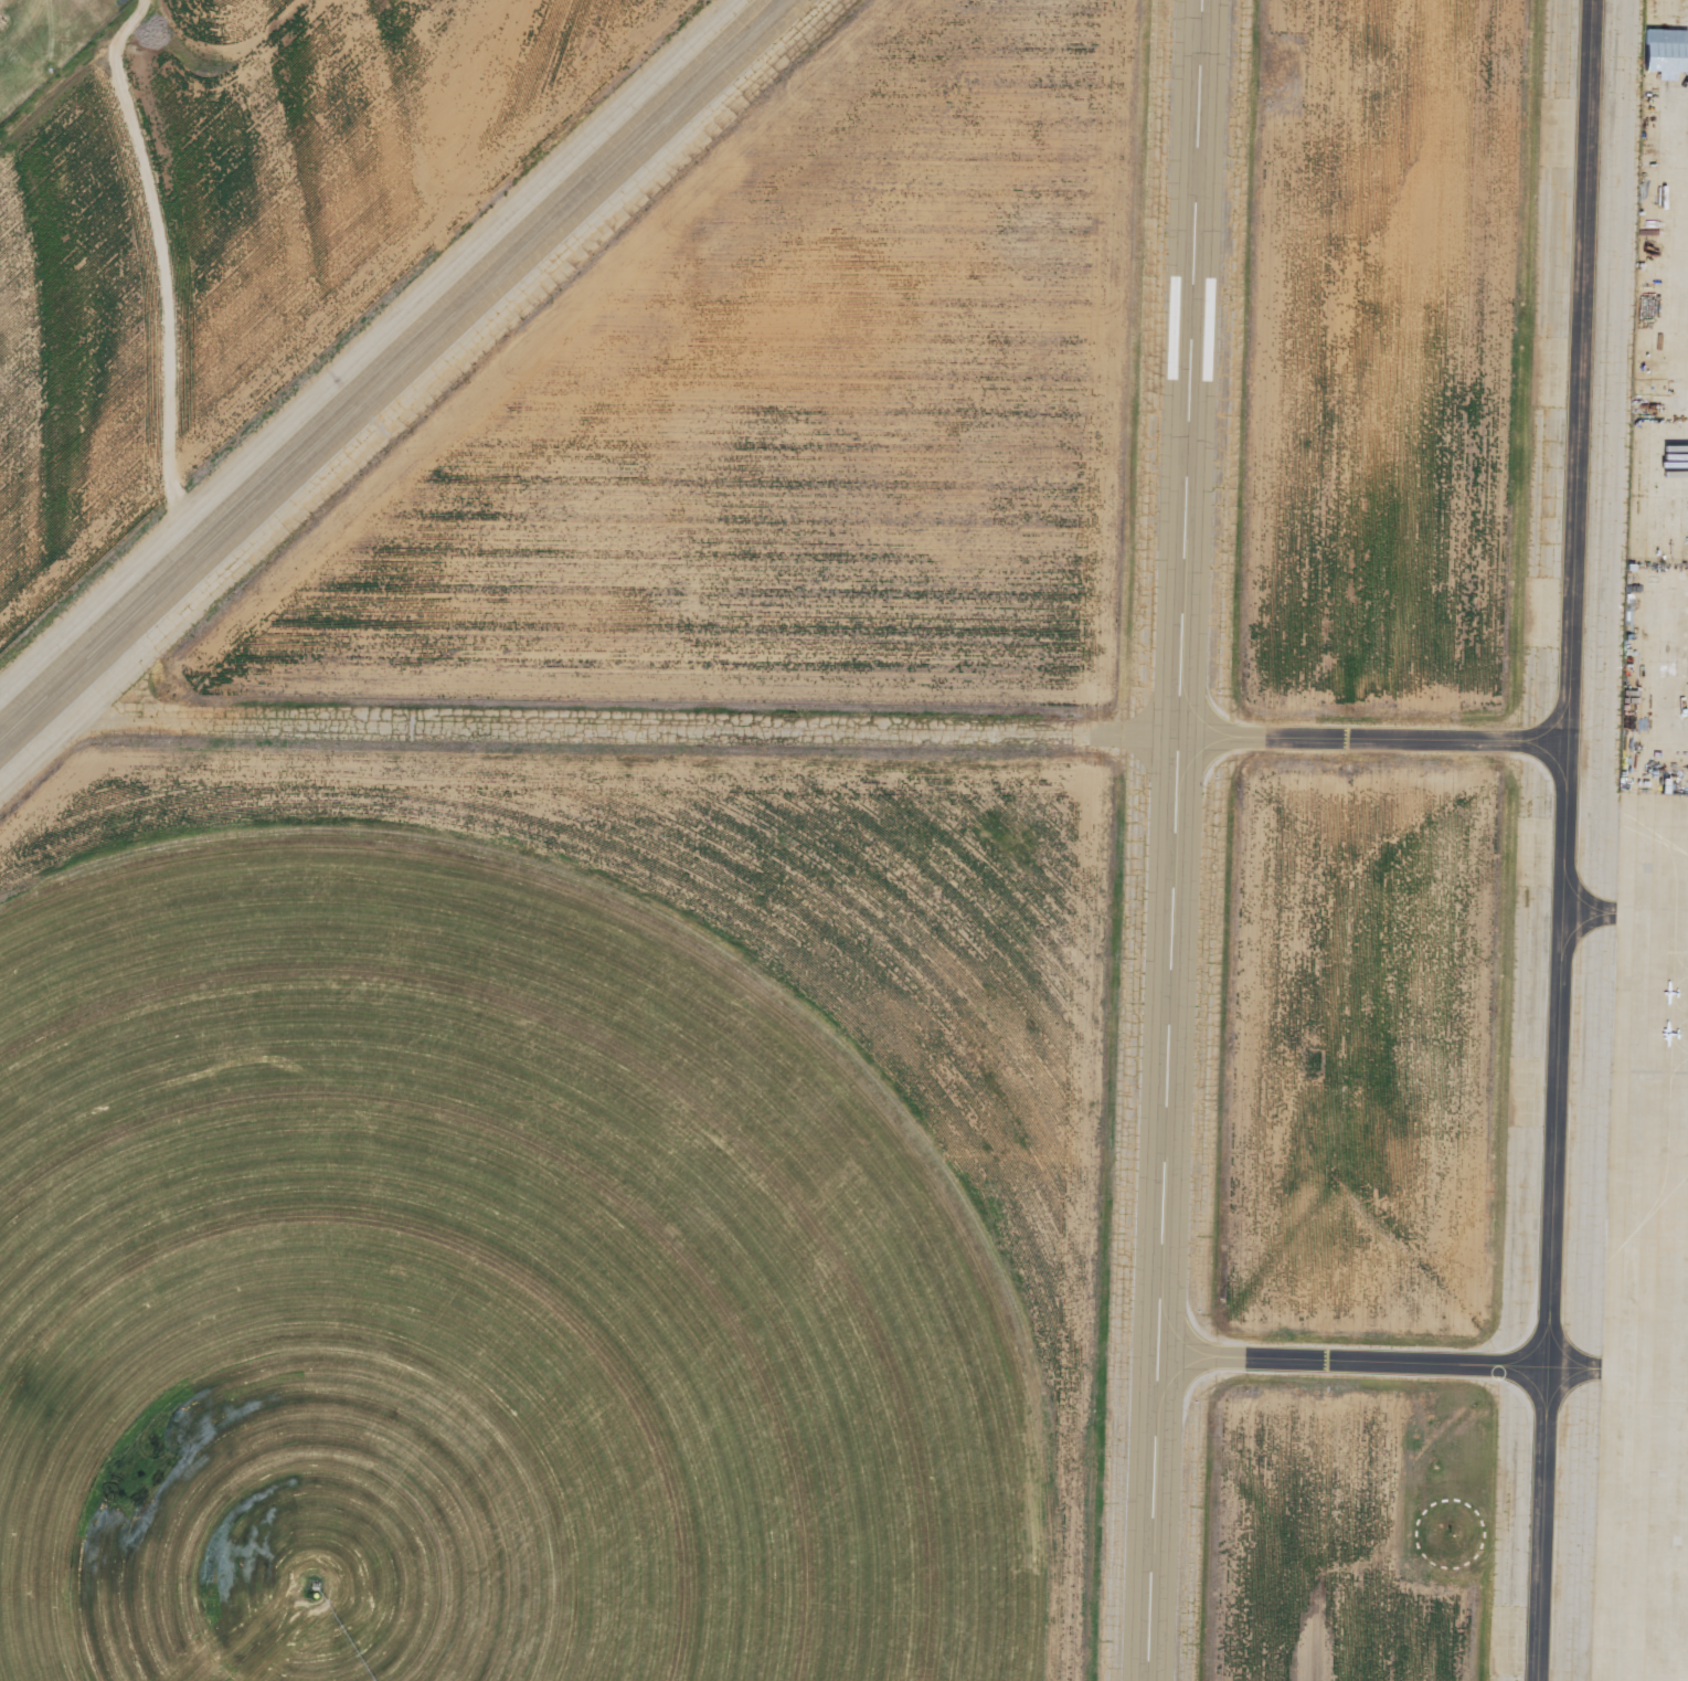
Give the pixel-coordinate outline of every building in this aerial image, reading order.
[(1647,73),(1661,73),(1661,81),(1677,81),(1678,74),(1687,74),(1687,29),(1648,29),(1647,73)]
